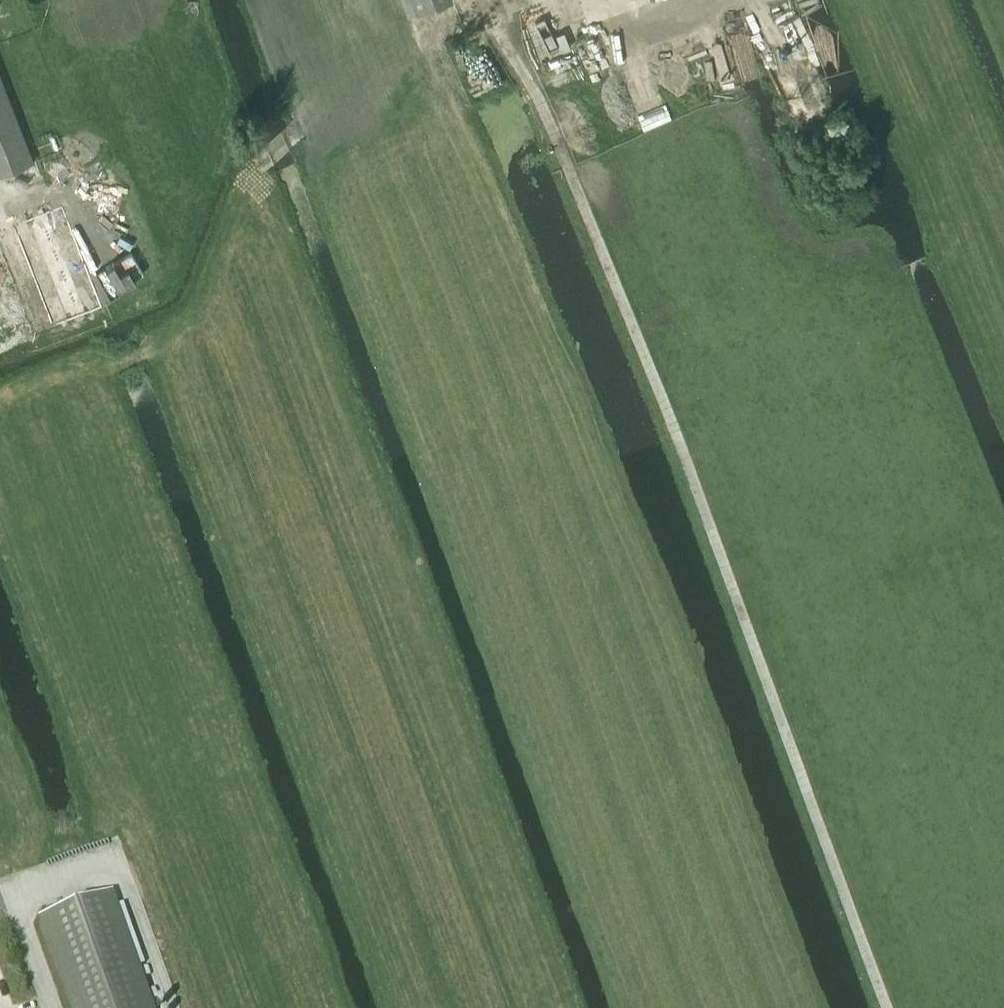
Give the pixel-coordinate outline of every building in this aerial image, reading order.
[(406,14),(446,0),(401,0),(406,14)] [(34,163),(0,77),(0,176),(34,163)] [(68,205),(4,230),(43,331),(107,306),(68,205)] [(74,1007),(150,1007),(108,893),(42,917),(74,1007)]
